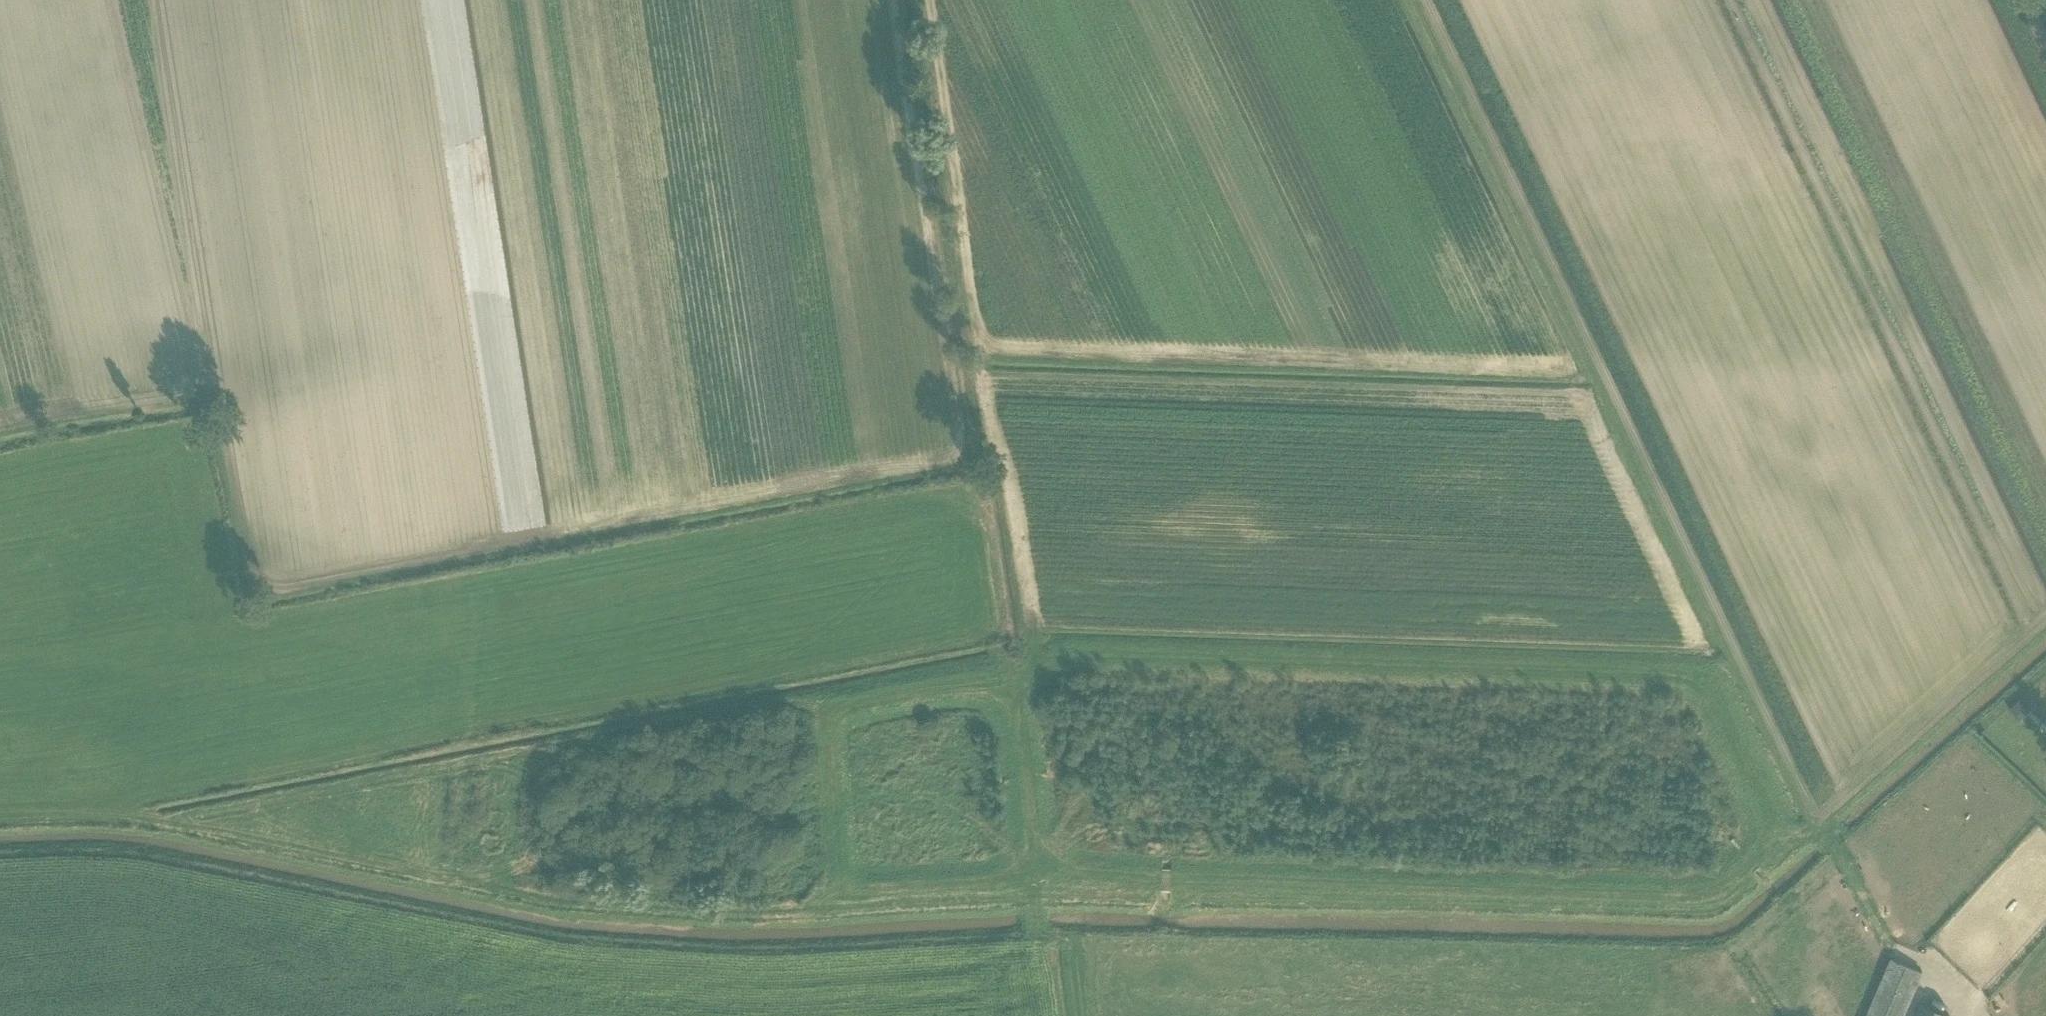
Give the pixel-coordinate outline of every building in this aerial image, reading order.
[(1891,958),(1866,1015),(1905,1015),(1923,973),(1891,958)] [(1919,1005),(1915,1015),(1947,1015),(1919,1005)]
